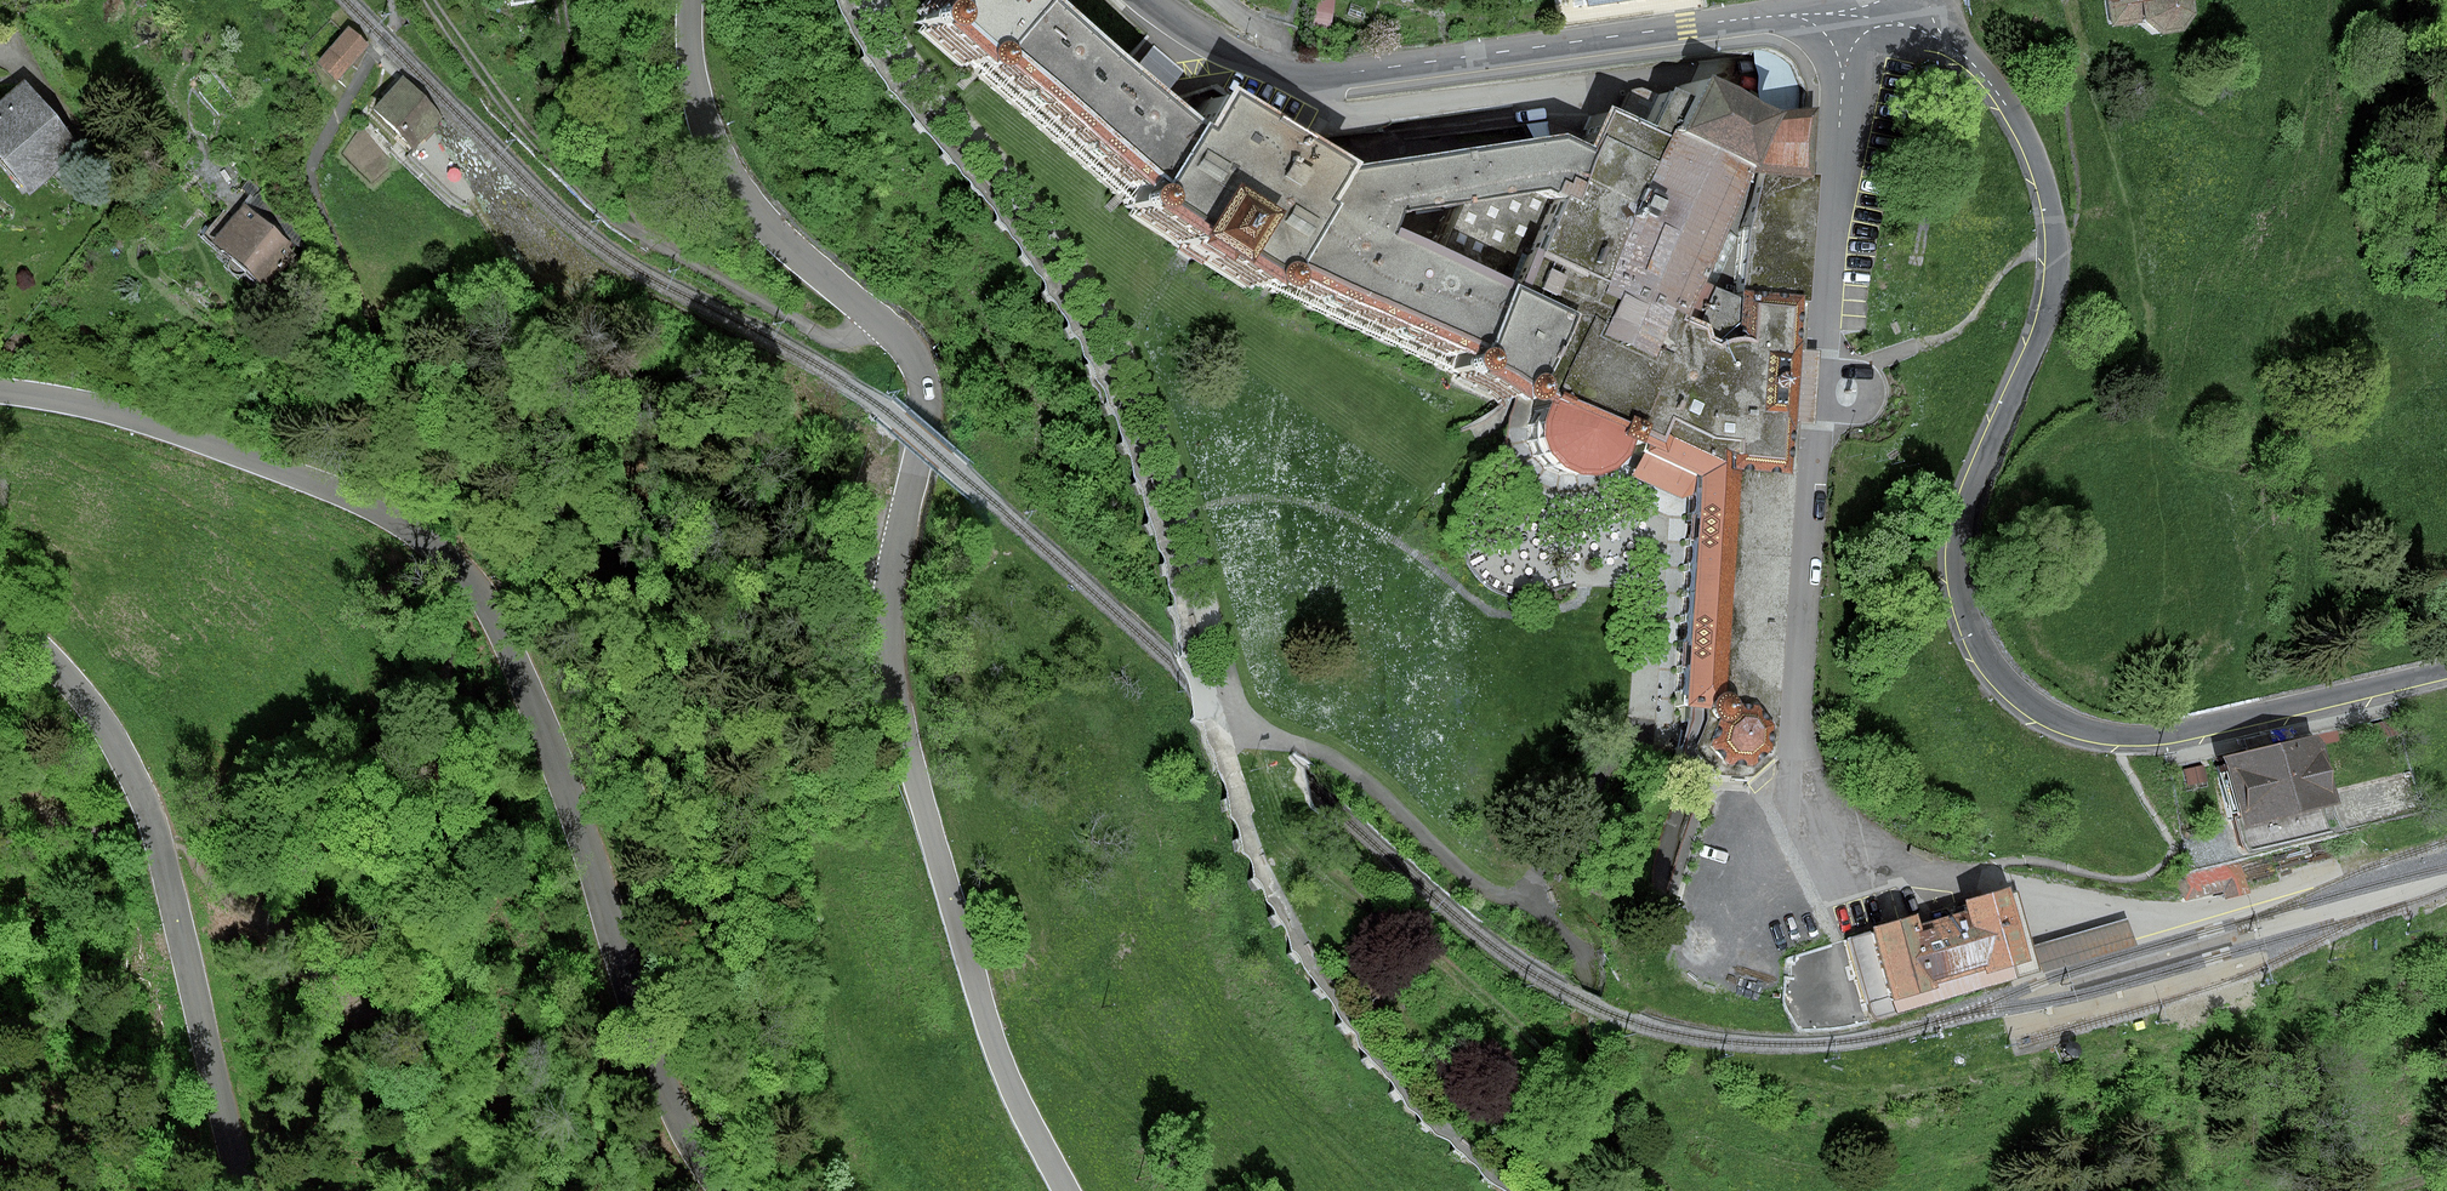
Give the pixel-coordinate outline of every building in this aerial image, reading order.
[(1730,769),(1735,768),(1741,765),(1744,763),(1749,758),(1766,758),(1784,424),(1802,423),(1806,353),(1792,351),(1799,113),(1801,86),(1797,75),(1786,60),(1775,51),(1765,49),(1752,52),(1698,71),(1698,92),(1663,77),(1652,104),(1638,98),(1625,131),(1577,111),(1567,137),(1299,169),(1303,163),(1202,91),(1178,130),(1028,2),(1030,0),(929,0),(922,8),(913,9),(907,14),(905,24),(912,34),(921,35),(967,77),(978,68),(1123,195),(1114,211),(1235,290),(1241,279),(1421,360),(1417,368),(1505,408),(1509,399),(1511,400),(1510,401),(1508,408),(1507,424),(1509,436),(1513,446),(1519,455),(1528,463),(1537,469),(1548,473),(1563,474),(1575,472),(1584,469),(1595,461),(1601,455),(1607,444),(1629,452),(1619,475),(1665,498),(1678,503),(1663,709),(1679,712),(1694,712),(1693,723),(1692,728),(1691,732),(1690,739),(1691,743),(1692,746),(1694,752),(1696,755),(1701,761),(1703,763),(1708,766),(1713,768),(1719,769),(1724,770),(1730,769)] [(1315,26),(1330,28),(1334,0),(1319,0),(1315,26)] [(2175,14),(2173,0),(2093,0),(2097,29),(2121,26),(2137,37),(2159,34),(2175,14)] [(1366,6),(1350,1),(1345,13),(1361,19),(1366,6)] [(366,44),(350,30),(321,63),(337,77),(366,44)] [(441,117),(404,80),(377,107),(413,144),(441,117)] [(25,85),(0,106),(0,153),(30,188),(78,147),(25,85)] [(290,245),(245,206),(216,239),(261,278),(290,245)] [(2394,721),(2375,725),(2378,739),(2397,735),(2394,721)] [(2317,735),(2229,758),(2247,825),(2335,802),(2317,735)] [(2202,767),(2186,770),(2189,783),(2205,780),(2202,767)] [(2010,890),(1968,901),(1971,912),(1919,927),(1916,917),(1876,928),(1896,998),(1936,987),(1934,982),(1987,967),(1988,971),(2030,960),(2010,890)] [(2124,919),(2033,946),(2040,970),(2044,969),(2131,944),(2124,919)]
